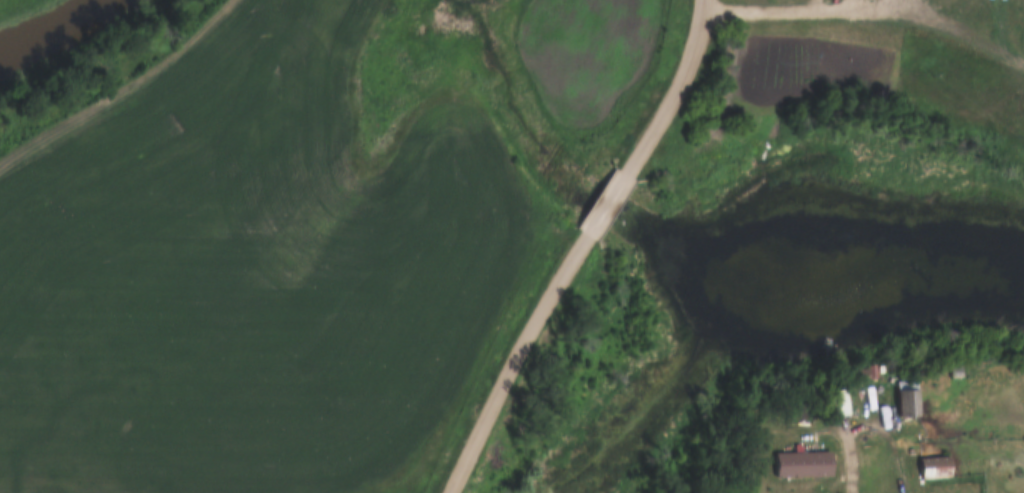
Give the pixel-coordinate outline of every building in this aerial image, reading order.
[(916,417),(916,383),(899,383),(899,417),(916,417)] [(831,414),(848,414),(848,385),(831,385),(831,414)] [(815,474),(815,449),(786,449),(786,474),(815,474)] [(949,458),(918,458),(918,479),(949,479),(949,458)]
